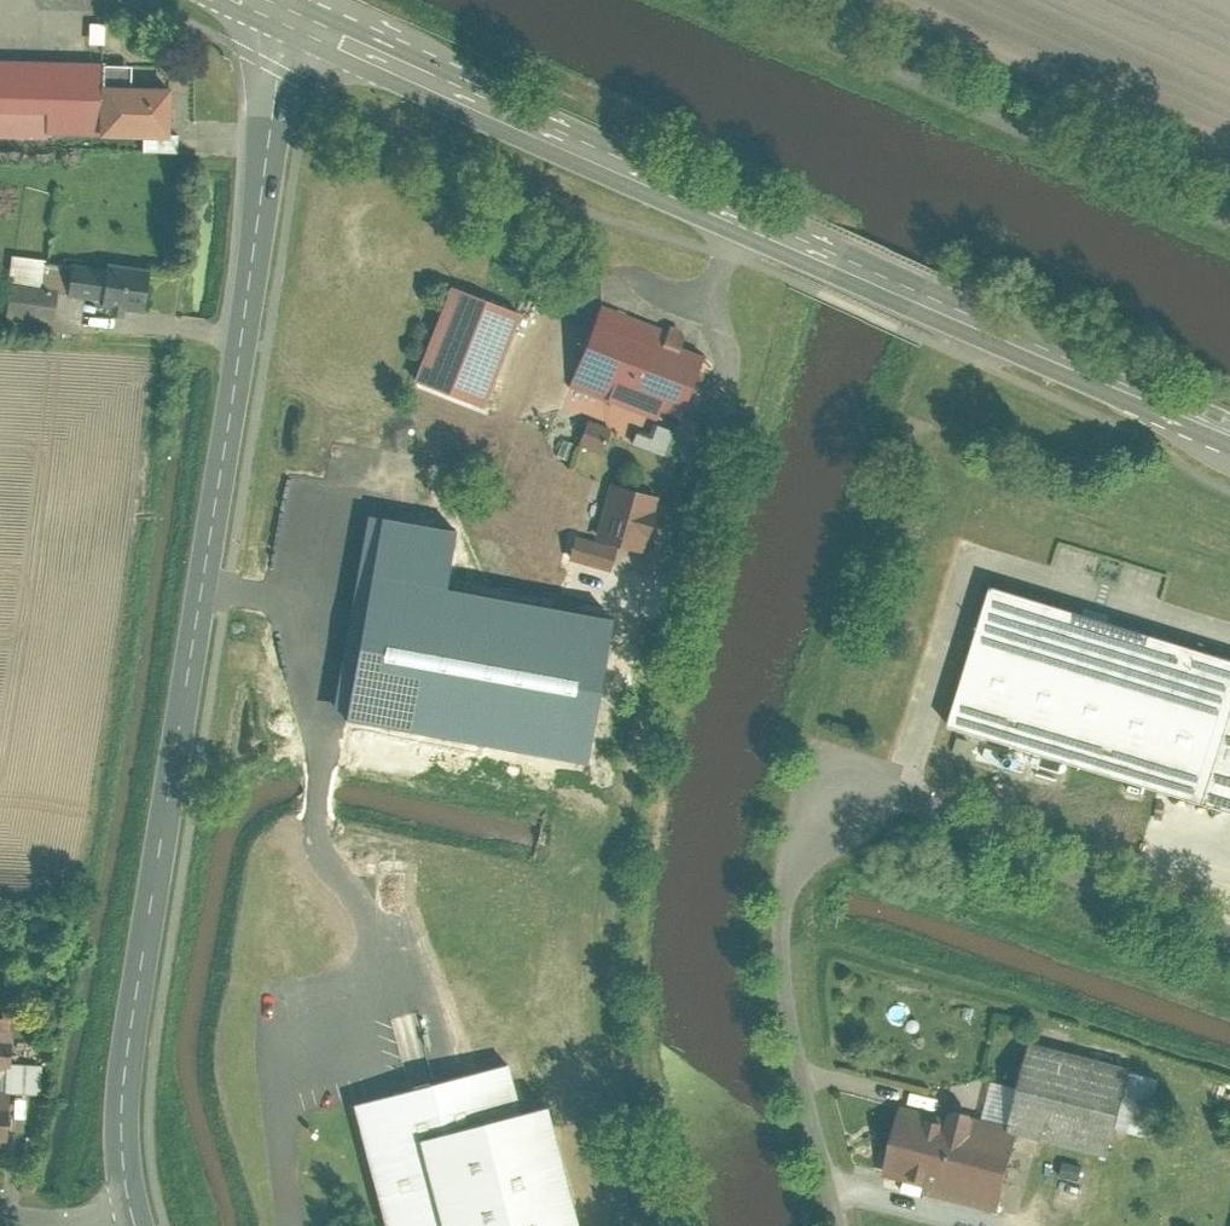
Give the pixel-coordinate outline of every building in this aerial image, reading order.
[(0,61),(0,132),(92,135),(93,84),(94,64),(0,61)] [(161,86),(93,84),(92,135),(159,137),(161,86)] [(75,253),(74,265),(42,260),(38,283),(7,278),(1,314),(76,327),(81,295),(141,305),(147,265),(75,253)] [(520,314),(441,284),(405,378),(483,408),(520,314)] [(692,403),(709,357),(674,344),(679,333),(601,304),(569,388),(651,418),(657,403),(682,412),(686,401),(692,403)] [(611,426),(586,416),(578,438),(603,448),(611,426)] [(657,498),(610,480),(591,532),(637,549),(657,498)] [(379,516),(342,718),(585,762),(612,618),(444,587),(455,530),(379,516)] [(613,548),(572,533),(565,552),(606,567),(613,548)] [(982,583),(940,723),(1229,808),(1229,656),(982,583)] [(0,1039),(0,1063),(10,1063),(10,1039),(0,1039)] [(1107,1155),(1129,1069),(1028,1043),(1008,1123),(1006,1129),(1016,1132),(1107,1155)] [(339,1099),(374,1225),(558,1225),(520,1090),(504,1094),(494,1057),(339,1099)] [(9,1088),(40,1089),(41,1064),(10,1063),(9,1088)] [(0,1095),(0,1142),(8,1142),(9,1095),(0,1095)] [(900,1102),(881,1175),(997,1205),(1016,1132),(1006,1129),(1008,1123),(940,1106),(937,1117),(919,1113),(920,1107),(900,1102)] [(1081,1206),(1078,1218),(1098,1222),(1109,1168),(1066,1159),(1057,1201),(1081,1206)]
